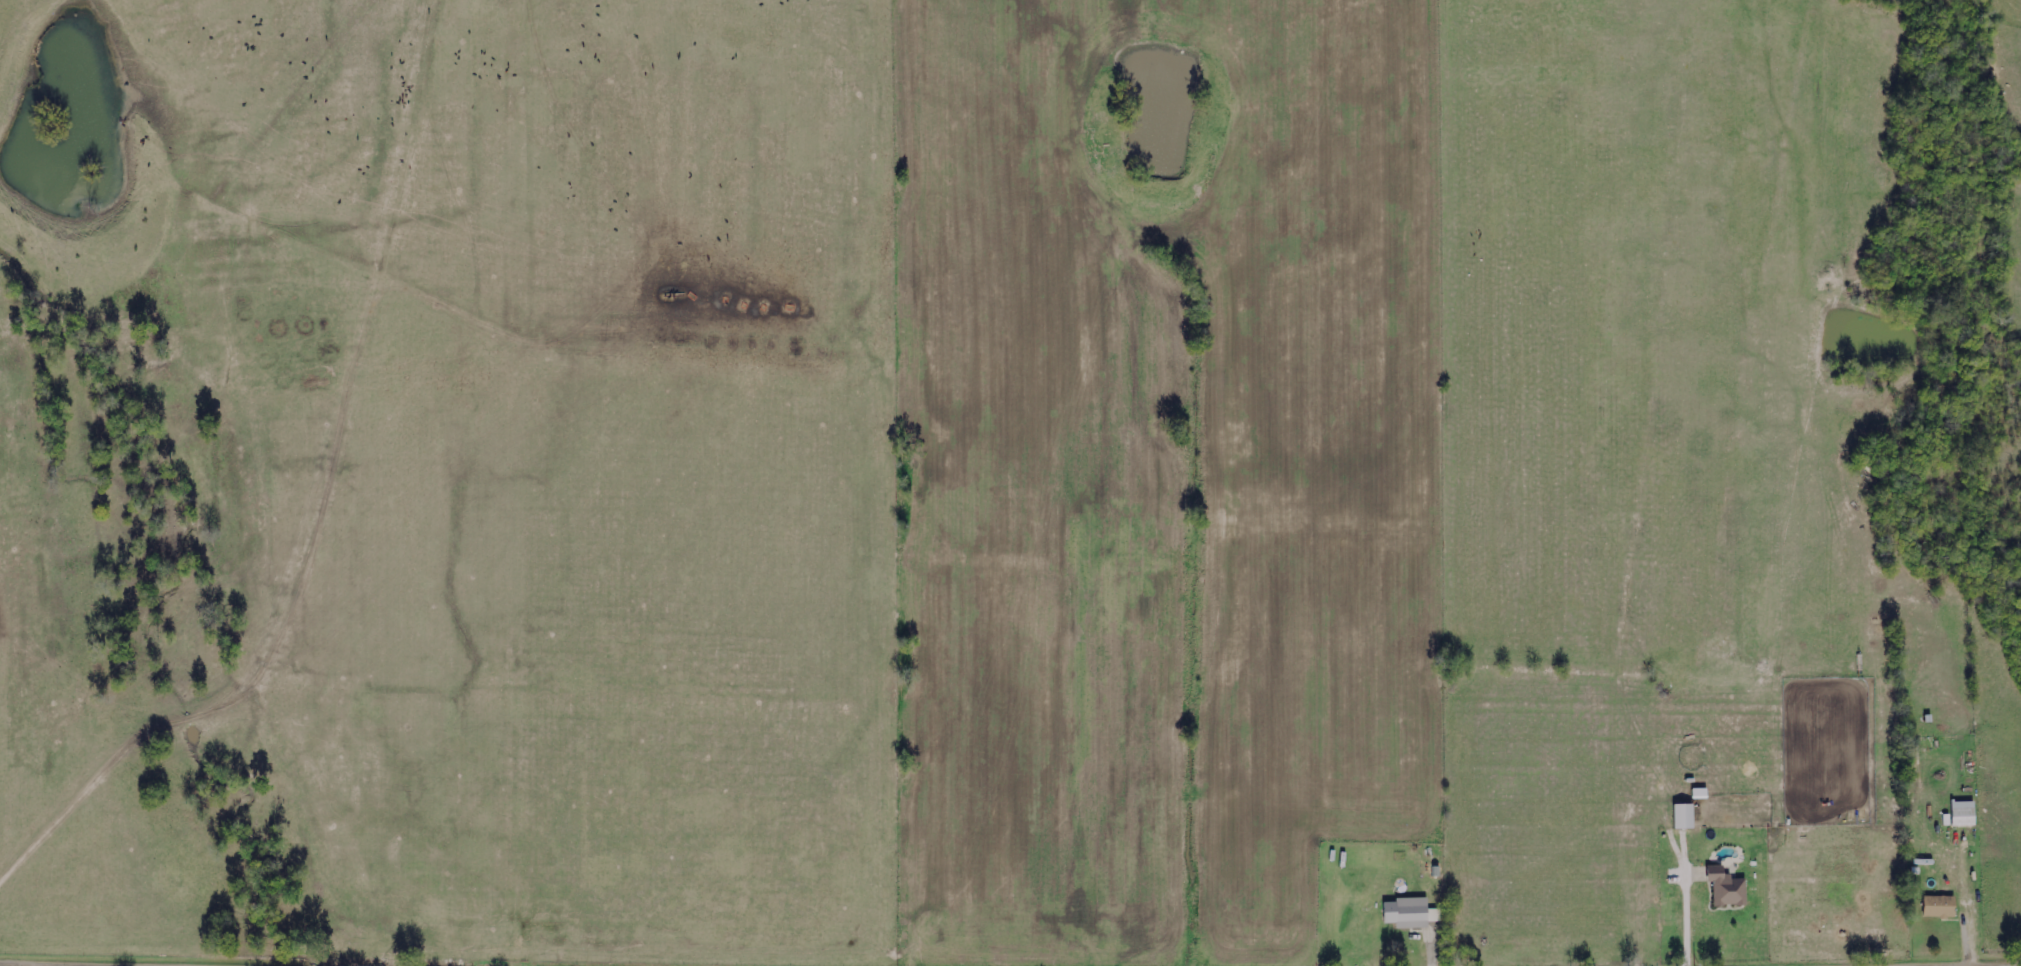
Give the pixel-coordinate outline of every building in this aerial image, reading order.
[(1978,826),(1978,802),(1953,802),(1953,815),(1945,815),(1946,827),(1978,826)] [(1697,805),(1677,805),(1678,830),(1697,830),(1697,805)] [(1959,897),(1926,897),(1926,918),(1958,918),(1959,897)] [(1398,930),(1430,928),(1430,923),(1443,923),(1443,909),(1430,909),(1429,899),(1385,901),(1386,924),(1398,924),(1398,930)]
